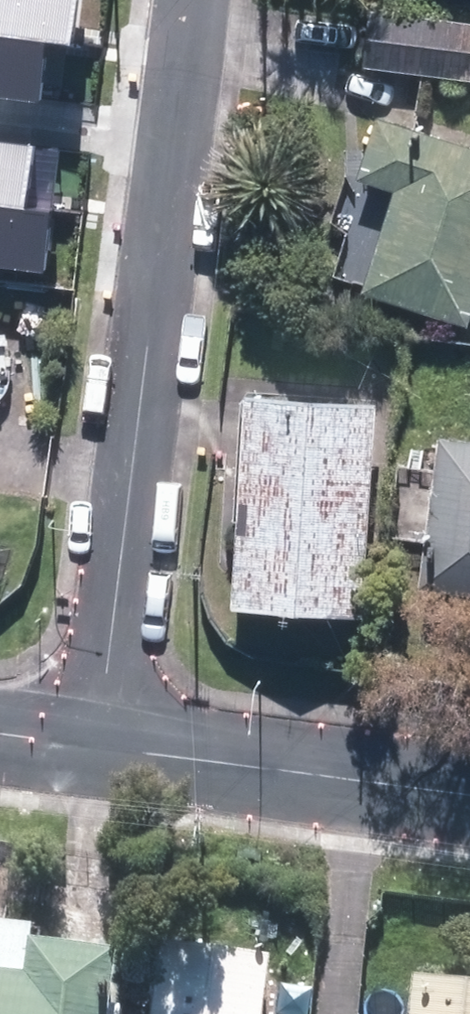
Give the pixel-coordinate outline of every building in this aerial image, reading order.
[(69,24),(95,27),(99,0),(0,0),(0,15),(69,24)] [(0,15),(0,79),(60,87),(69,24),(0,15)] [(360,21),(357,78),(469,84),(469,27),(360,21)] [(47,191),(56,128),(0,121),(0,184),(47,191)] [(366,130),(345,197),(390,210),(362,303),(456,332),(469,284),(469,162),(366,130)] [(63,253),(71,194),(47,191),(0,184),(0,245),(63,253)] [(366,415),(231,405),(216,624),(351,633),(366,415)] [(469,596),(469,448),(422,447),(418,594),(469,596)] [(0,917),(0,1013),(131,1013),(137,951),(48,942),(50,922),(0,917)] [(171,938),(163,1013),(279,1013),(285,950),(171,938)] [(420,979),(417,1013),(469,1013),(469,982),(420,979)]
